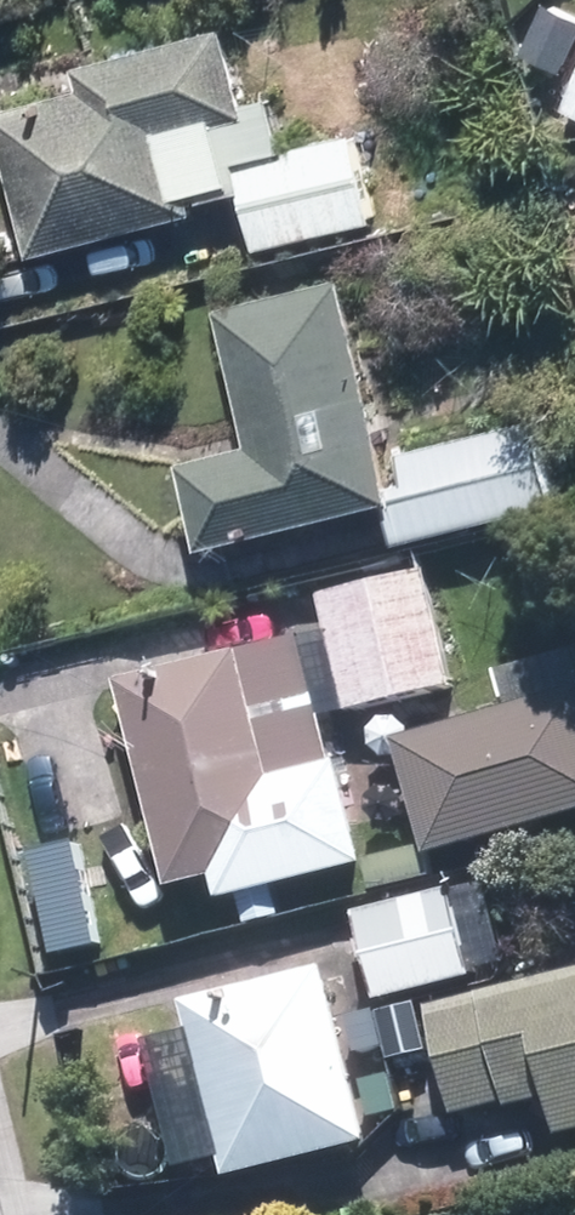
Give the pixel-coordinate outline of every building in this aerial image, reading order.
[(100,85),(9,104),(40,246),(206,210),(202,193),(239,185),(225,117),(250,112),(230,24),(94,54),(100,85)] [(355,132),(249,158),(268,239),(375,213),(355,132)] [(398,486),(349,278),(228,307),(260,442),(202,456),(219,528),(398,486)] [(404,457),(421,530),(547,500),(530,427),(404,457)] [(428,579),(332,600),(355,705),(452,684),(428,579)] [(308,641),(132,683),(179,880),(231,868),(235,886),(366,855),(345,766),(338,768),(308,641)] [(411,741),(438,843),(574,806),(574,696),(411,741)] [(453,895),(370,915),(388,991),(471,971),(453,895)] [(330,969),(194,1003),(236,1170),(372,1136),(330,969)] [(449,1012),(471,1105),(559,1085),(567,1120),(574,1118),(574,983),(449,1012)]
